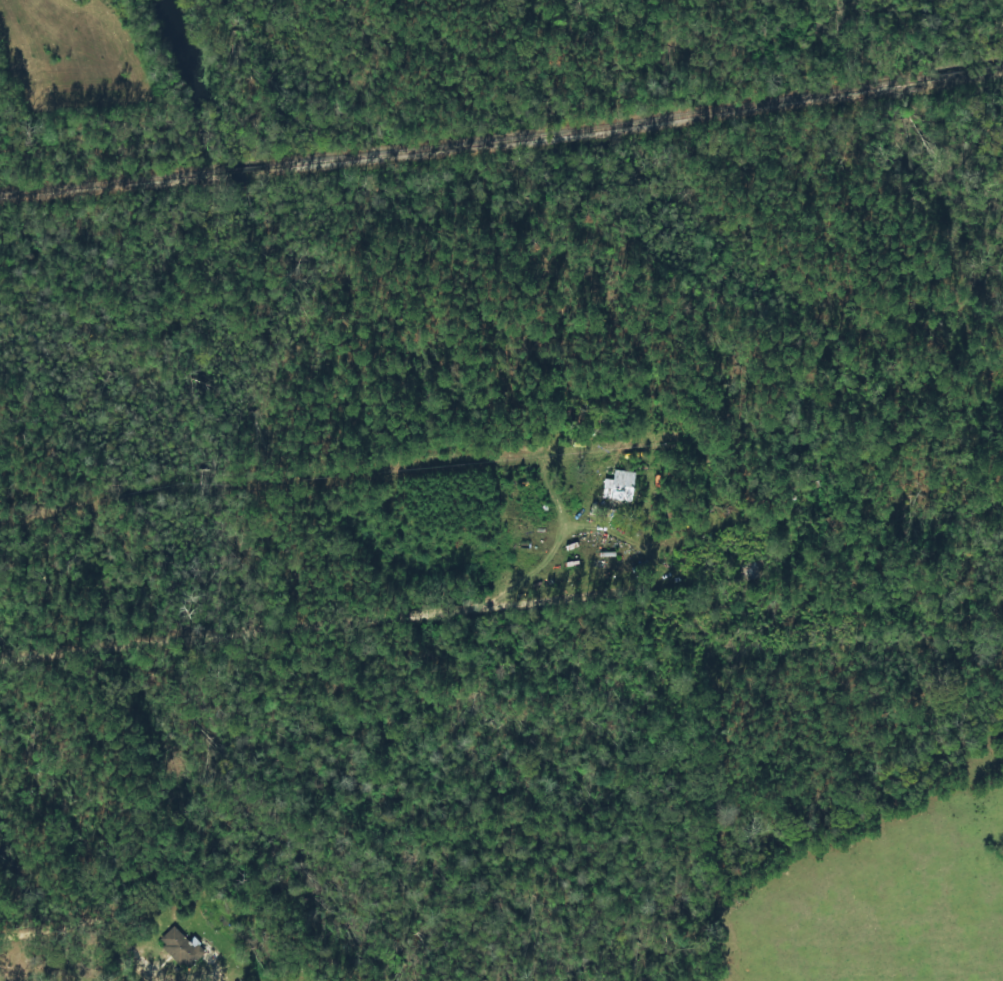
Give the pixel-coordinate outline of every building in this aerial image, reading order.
[(604,478),(602,499),(632,502),(636,471),(614,469),(613,479),(604,478)] [(198,943),(193,947),(174,925),(158,939),(186,970),(206,952),(198,943)]
